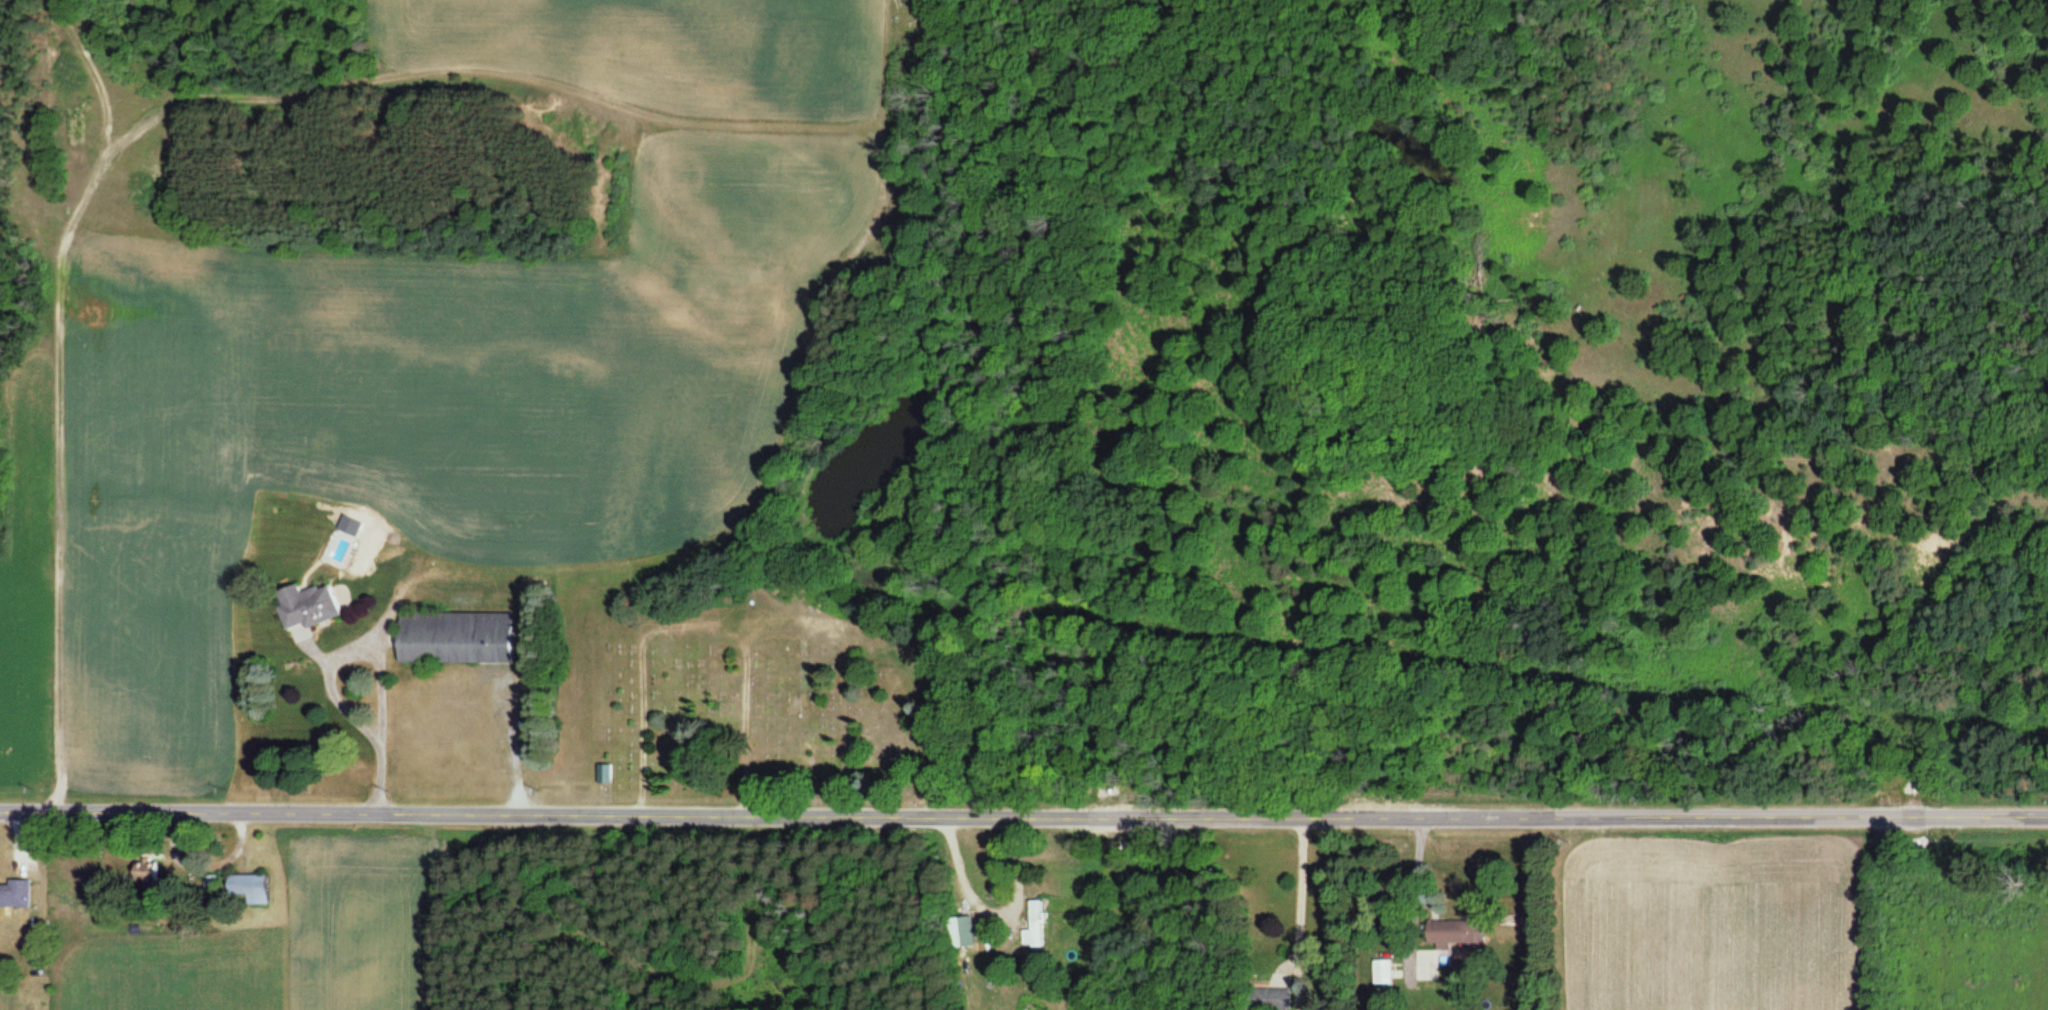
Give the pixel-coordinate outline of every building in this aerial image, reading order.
[(305,628),(339,616),(327,583),(300,593),(296,584),(273,592),(286,629),(303,622),(305,628)] [(512,613),(397,613),(397,663),(512,663),(512,613)] [(596,782),(609,782),(609,764),(596,764),(596,782)] [(265,904),(264,874),(226,874),(226,894),(245,894),(245,904),(265,904)] [(6,879),(6,884),(0,884),(0,906),(27,907),(27,879),(6,879)] [(1028,930),(1020,930),(1020,946),(1041,946),(1041,912),(1039,912),(1039,900),(1028,900),(1028,930)] [(972,947),(971,916),(946,917),(947,948),(972,947)] [(1425,921),(1425,944),(1435,944),(1435,949),(1448,949),(1448,946),(1480,946),(1481,921),(1425,921)] [(1289,989),(1250,989),(1249,1009),(1288,1009),(1289,989)]
